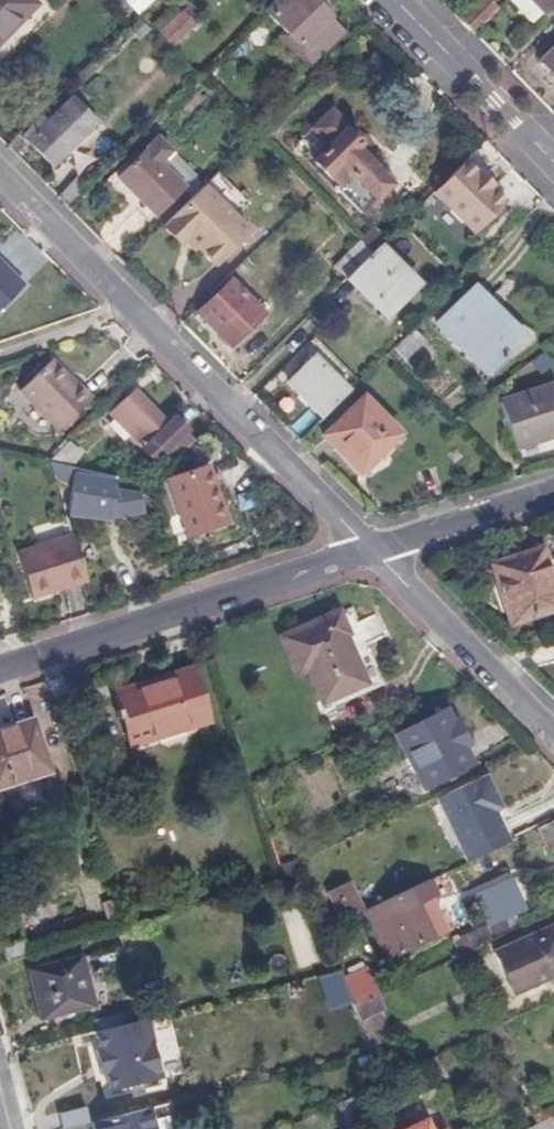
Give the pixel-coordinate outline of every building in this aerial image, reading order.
[(28,0),(0,0),(0,46),(37,9),(28,0)] [(152,0),(121,0),(136,16),(152,0)] [(262,12),(284,37),(278,44),(303,69),(340,31),(310,0),(274,0),(267,7),(262,12)] [(462,22),(474,34),(497,12),(485,0),(462,22)] [(510,7),(533,30),(553,9),(553,0),(516,0),(510,7)] [(191,24),(179,12),(158,33),(170,45),(191,24)] [(541,67),(553,80),(553,53),(541,67)] [(96,124),(67,95),(23,138),(53,167),(96,124)] [(346,129),(328,111),(311,129),(327,145),(312,162),(361,211),(389,182),(356,149),(359,146),(344,131),(346,129)] [(169,152),(155,139),(115,178),(153,216),(180,190),(156,165),(169,152)] [(465,161),(434,191),(475,233),(506,201),(465,161)] [(216,174),(163,227),(177,241),(185,241),(189,239),(214,263),(247,230),(234,217),(247,205),(216,174)] [(272,205),(251,232),(261,241),(283,213),(272,205)] [(371,253),(359,241),(333,267),(345,279),(350,274),(371,253)] [(379,245),(371,253),(350,274),(389,313),(418,285),(379,245)] [(18,289),(0,270),(0,307),(18,289)] [(265,312),(232,280),(198,312),(231,345),(265,312)] [(493,307),(473,288),(438,323),(486,373),(506,353),(511,358),(529,343),(528,335),(493,307)] [(415,327),(394,347),(407,359),(427,340),(415,327)] [(287,381),(323,418),(351,389),(314,354),(287,381)] [(88,398),(50,359),(17,392),(55,431),(88,398)] [(500,404),(514,449),(553,437),(553,386),(500,404)] [(160,454),(181,432),(169,419),(162,424),(132,393),(107,419),(147,458),(156,451),(160,454)] [(400,433),(362,396),(322,435),(337,450),(343,446),(364,468),(400,433)] [(169,463),(191,442),(181,432),(160,454),(169,463)] [(77,455),(64,443),(45,461),(65,466),(77,455)] [(65,466),(45,461),(52,482),(70,493),(65,512),(105,523),(138,512),(132,497),(112,493),(115,479),(65,466)] [(242,518),(230,481),(176,498),(188,536),(242,518)] [(87,580),(70,534),(14,554),(31,600),(87,580)] [(540,552),(494,566),(512,623),(553,610),(553,599),(540,552)] [(307,675),(364,651),(346,614),(335,619),(333,616),(281,639),(297,675),(306,672),(307,675)] [(382,690),(364,651),(307,675),(326,715),(382,690)] [(202,724),(184,669),(162,676),(163,682),(111,699),(127,749),(202,724)] [(448,728),(442,714),(393,741),(421,793),(468,768),(459,750),(465,746),(454,725),(448,728)] [(27,723),(0,733),(0,793),(13,789),(10,777),(42,767),(27,723)] [(499,811),(482,777),(438,799),(469,864),(512,843),(500,818),(492,822),(490,816),(499,811)] [(536,832),(549,859),(553,856),(553,824),(536,832)] [(427,884),(432,883),(414,850),(390,861),(406,895),(427,884)] [(339,927),(361,917),(347,887),(355,882),(345,861),(327,870),(332,879),(320,886),(331,910),(339,927)] [(510,882),(471,900),(491,941),(518,928),(513,919),(525,914),(510,882)] [(434,899),(427,884),(406,895),(361,917),(384,965),(429,943),(414,909),(434,899)] [(282,912),(296,960),(312,956),(299,907),(282,912)] [(314,917),(322,936),(339,927),(331,910),(314,917)] [(553,927),(493,954),(512,995),(553,975),(553,929),(553,927)] [(3,964),(26,957),(21,943),(0,949),(0,952),(3,964)] [(92,1011),(77,959),(26,974),(40,1025),(92,1011)] [(352,1010),(376,998),(367,980),(344,989),(352,1010)] [(386,1015),(377,997),(376,998),(352,1010),(369,1052),(390,1042),(379,1018),(386,1015)] [(108,1095),(159,1082),(143,1023),(93,1036),(97,1053),(93,1054),(99,1078),(103,1076),(108,1095)] [(84,1109),(57,1116),(60,1128),(74,1128),(88,1126),(84,1109)] [(145,1111),(93,1124),(94,1128),(150,1128),(145,1111)] [(551,1117),(538,1123),(526,1128),(553,1128),(553,1124),(551,1117)]
